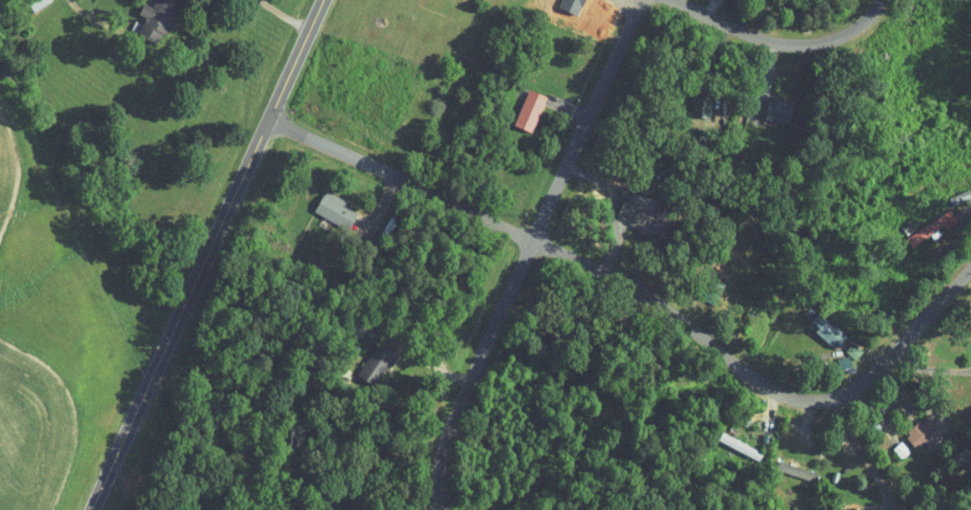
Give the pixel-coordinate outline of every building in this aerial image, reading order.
[(33,11),(25,0),(50,0),(33,11)] [(150,7),(154,0),(177,0),(172,10),(177,12),(165,34),(160,31),(154,43),(136,33),(145,17),(137,13),(143,3),(150,7)] [(530,88),(547,95),(532,130),(515,123),(530,88)] [(694,93),(711,95),(709,115),(692,114),(694,93)] [(788,105),(794,106),(790,121),(766,115),(770,100),(771,100),(772,97),(789,102),(788,105)] [(622,195),(626,187),(643,194),(640,203),(622,195)] [(328,189),(348,201),(346,205),(359,212),(351,226),(347,223),(345,226),(315,210),(325,192),(326,193),(328,189)] [(969,189),(970,194),(970,196),(953,204),(950,196),(969,189)] [(632,219),(618,214),(625,198),(656,210),(658,206),(672,211),(663,234),(653,231),(652,235),(641,231),(643,227),(631,222),(632,219)] [(940,214),(950,208),(958,221),(948,227),(940,214)] [(944,223),(912,245),(907,238),(940,216),(944,223)] [(910,222),(914,227),(906,232),(902,226),(910,222)] [(935,238),(932,233),(939,229),(942,234),(935,238)] [(870,254),(874,251),(879,257),(874,260),(870,254)] [(309,257),(322,265),(318,273),(305,265),(309,257)] [(798,297),(802,290),(807,293),(803,300),(798,297)] [(805,313),(811,307),(818,313),(820,311),(848,336),(840,345),(835,340),(832,344),(808,324),(812,319),(805,313)] [(348,329),(354,317),(367,324),(361,336),(348,329)] [(380,342),(395,351),(373,383),(359,374),(380,342)] [(846,350),(854,342),(863,350),(856,358),(846,350)] [(838,358),(849,355),(852,366),(841,368),(838,358)] [(909,430),(920,420),(923,423),(931,416),(935,421),(944,413),(954,425),(931,445),(926,440),(918,447),(909,436),(912,433),(909,430)] [(881,426),(873,433),(868,427),(876,420),(881,426)] [(720,439),(724,431),(764,452),(760,460),(720,439)] [(894,448),(901,441),(910,451),(903,458),(894,448)] [(773,454),(776,448),(781,449),(779,456),(773,454)] [(777,468),(780,460),(820,472),(817,481),(777,468)] [(809,492),(816,495),(814,501),(807,498),(809,492)]
